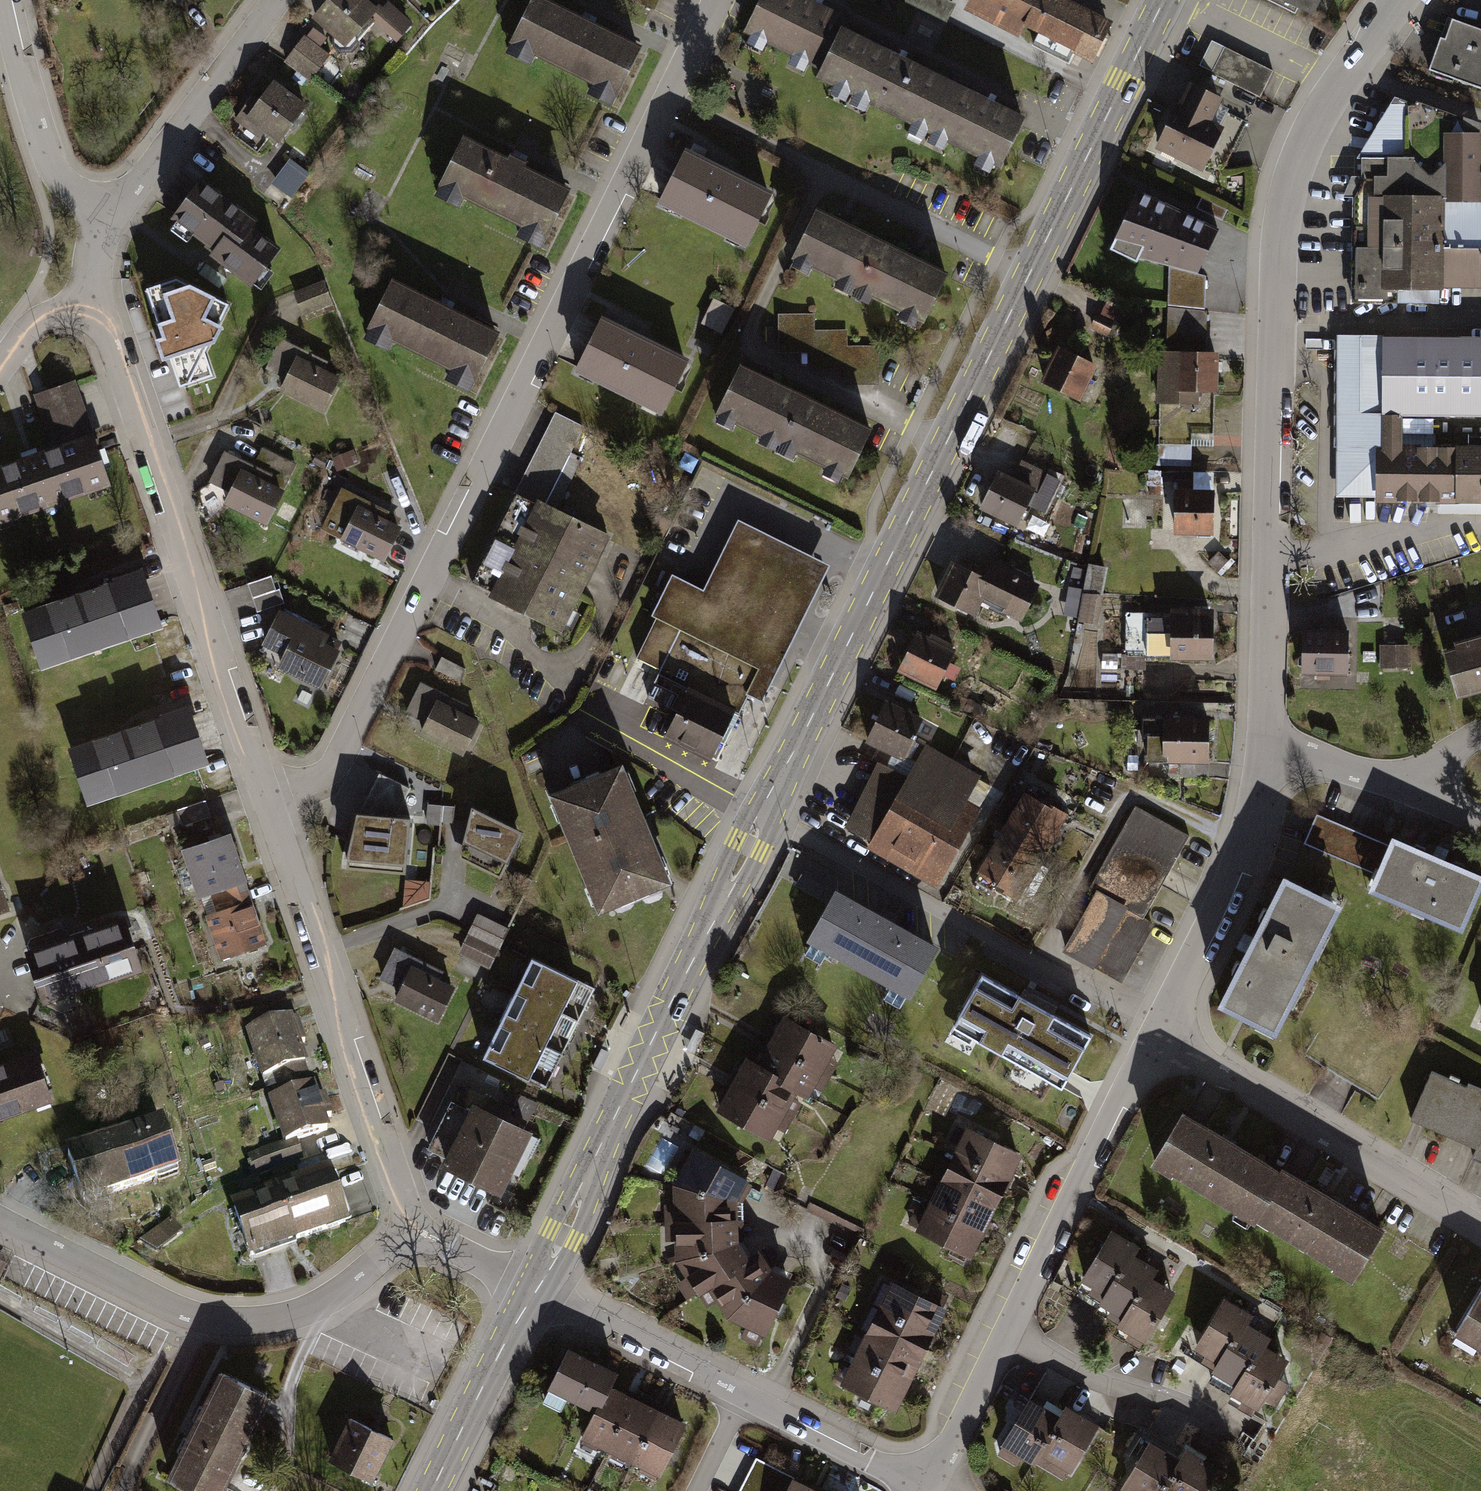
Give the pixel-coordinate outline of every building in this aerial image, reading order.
[(315,24),(357,59),(379,33),(398,49),(415,30),(388,8),(381,17),(361,0),(336,0),(315,24)] [(508,34),(515,37),(508,51),(530,62),(535,51),(595,79),(590,89),(612,99),(617,89),(623,92),(644,48),(546,0),(524,0),(508,34)] [(657,9),(661,0),(639,0),(657,9)] [(822,69),(843,27),(847,19),(809,0),(758,0),(742,31),(749,34),(745,42),(761,50),(765,41),(790,54),(787,60),(804,69),(807,62),(822,69)] [(903,1),(937,11),(940,0),(903,0),(903,1)] [(965,7),(1016,32),(1022,22),(1091,57),(1110,20),(1071,0),(969,0),(965,7)] [(1318,22),(1328,0),(1272,0),(1318,22)] [(1434,79),(1480,94),(1480,36),(1451,26),(1434,79)] [(898,117),(923,67),(843,27),(822,69),(818,78),(835,86),(832,93),(845,100),(849,94),(856,98),(852,105),(866,112),(870,103),(898,117)] [(305,41),(288,66),(314,84),(331,59),(305,41)] [(1211,75),(1260,99),(1273,73),(1224,50),(1211,75)] [(923,67),(898,117),(913,124),(909,133),(923,140),(926,133),(932,136),(929,143),(943,150),(947,142),(979,157),(975,165),(991,173),(995,165),(1001,168),(1026,119),(923,67)] [(275,87),(249,125),(282,147),(308,110),(275,87)] [(1190,89),(1163,149),(1222,175),(1246,122),(1227,113),(1222,126),(1211,122),(1220,102),(1190,89)] [(1358,242),(1480,246),(1480,203),(1479,203),(1480,125),(1407,103),(1405,160),(1361,158),(1358,242)] [(467,144),(444,189),(452,193),(446,206),(465,216),(470,206),(529,236),(525,245),(545,255),(550,245),(555,247),(579,202),(467,144)] [(684,160),(663,204),(748,245),(769,201),(684,160)] [(285,170),(278,180),(299,196),(307,185),(285,170)] [(203,184),(174,223),(219,256),(216,260),(256,290),(283,253),(258,235),(263,228),(203,184)] [(1134,194),(1112,247),(1169,265),(1196,274),(1216,231),(1134,194)] [(857,286),(878,241),(815,211),(796,251),(800,253),(795,264),(811,272),(814,267),(842,280),(839,286),(848,291),(852,283),(857,286)] [(947,274),(878,241),(857,286),(861,288),(857,295),(870,301),(873,293),(904,308),(900,317),(914,323),(918,314),(926,318),(947,274)] [(1358,242),(1359,298),(1391,298),(1392,288),(1480,289),(1480,246),(1358,242)] [(1196,274),(1169,265),(1169,309),(1203,313),(1205,276),(1196,274)] [(323,284),(295,293),(303,317),(331,307),(323,284)] [(192,311),(166,365),(210,385),(235,331),(226,327),(235,306),(194,287),(184,307),(192,311)] [(482,388),(485,389),(508,344),(395,287),(372,331),(378,334),(371,347),(394,359),(400,347),(461,379),(456,388),(477,399),(482,388)] [(714,298),(703,321),(723,330),(734,307),(714,298)] [(1104,304),(1092,332),(1110,340),(1123,312),(1104,304)] [(1160,352),(1158,442),(1189,443),(1190,433),(1212,433),(1215,352),(1205,352),(1206,313),(1203,313),(1169,309),(1168,352),(1160,352)] [(812,315),(780,316),(781,348),(814,348),(814,365),(846,364),(846,381),(878,381),(877,347),(846,347),(846,331),(812,332),(812,315)] [(601,328),(579,372),(661,412),(683,368),(601,328)] [(1480,500),(1480,442),(1401,441),(1401,413),(1480,413),(1480,333),(1336,332),(1335,495),(1374,496),(1374,499),(1480,500)] [(282,343),(266,377),(288,387),(283,397),(324,416),(340,382),(325,374),(329,366),(282,343)] [(1061,353),(1045,385),(1084,405),(1100,372),(1061,353)] [(781,442),(802,397),(737,366),(718,407),(723,409),(717,420),(733,427),(736,422),(764,436),(761,442),(774,448),(778,440),(781,442)] [(0,466),(0,525),(113,489),(77,380),(33,395),(51,449),(0,466)] [(870,430),(802,397),(781,442),(783,443),(779,451),(791,457),(795,449),(827,464),(823,473),(837,480),(841,470),(849,474),(870,430)] [(471,591),(564,636),(610,542),(546,511),(585,431),(556,417),(471,591)] [(226,457),(212,487),(235,497),(228,511),(272,531),(288,497),(279,493),(292,465),(263,451),(255,470),(226,457)] [(1003,476),(987,510),(1024,527),(1048,476),(1024,464),(1016,482),(1003,476)] [(343,495),(325,534),(345,543),(343,548),(388,568),(403,535),(387,527),(392,518),(343,495)] [(1176,496),(1176,531),(1213,531),(1213,496),(1176,496)] [(680,632),(758,669),(747,694),(763,702),(829,564),(738,521),(704,592),(674,578),(637,657),(649,662),(662,669),(680,632)] [(1106,566),(1087,563),(1084,592),(1103,594),(1106,566)] [(955,568),(938,603),(975,620),(985,600),(1025,619),(1039,590),(995,569),(988,584),(955,568)] [(138,576),(28,613),(45,663),(155,626),(138,576)] [(273,579),(248,586),(253,602),(278,595),(273,579)] [(1075,613),(1079,587),(1070,585),(1065,611),(1075,613)] [(1101,595),(1082,593),(1079,621),(1098,624),(1101,595)] [(281,594),(278,595),(253,602),(257,617),(286,609),(281,594)] [(1148,655),(1213,654),(1212,610),(1170,611),(1170,618),(1147,618),(1148,655)] [(282,675),(324,695),(340,661),(325,654),(332,640),(281,617),(264,652),(288,663),(282,675)] [(1344,630),(1299,630),(1299,670),(1344,669),(1344,630)] [(1458,697),(1480,690),(1480,631),(1466,635),(1453,639),(1455,644),(1444,647),(1458,697)] [(680,632),(662,669),(647,701),(679,717),(669,737),(715,759),(747,694),(758,669),(680,632)] [(916,633),(899,666),(935,684),(952,651),(916,633)] [(1408,644),(1377,645),(1378,665),(1409,664),(1408,644)] [(1144,655),(1121,654),(1121,669),(1144,670),(1144,655)] [(421,687),(408,718),(430,728),(425,742),(468,760),(483,726),(466,719),(471,709),(421,687)] [(886,707),(869,744),(902,759),(919,722),(886,707)] [(187,709),(75,747),(92,799),(204,761),(187,709)] [(1163,721),(1163,760),(1208,760),(1208,721),(1163,721)] [(882,768),(847,834),(945,886),(982,815),(968,807),(983,779),(929,751),(912,783),(882,768)] [(556,795),(600,906),(666,880),(621,769),(556,795)] [(367,805),(404,814),(412,782),(374,773),(367,805)] [(1020,791),(997,836),(1042,859),(1066,815),(1020,791)] [(1135,806),(1089,888),(1095,891),(1127,909),(1143,918),(1189,835),(1135,806)] [(1376,874),(1388,846),(1317,814),(1304,842),(1376,874)] [(478,816),(466,864),(510,885),(527,841),(478,816)] [(353,819),(349,878),(414,882),(418,824),(353,819)] [(1370,886),(1462,927),(1480,885),(1480,873),(1394,834),(1388,846),(1376,874),(1370,886)] [(997,836),(973,880),(1019,904),(1042,859),(997,836)] [(229,842),(186,856),(201,902),(210,899),(240,889),(244,888),(229,842)] [(1285,875),(1221,1001),(1275,1028),(1339,902),(1285,875)] [(216,918),(206,921),(221,966),(268,951),(254,908),(247,910),(240,889),(210,899),(216,918)] [(1094,968),(1127,909),(1095,891),(1062,951),(1094,968)] [(837,898),(812,943),(911,999),(937,954),(837,898)] [(1143,918),(1127,909),(1094,968),(1122,984),(1155,924),(1143,918)] [(128,919),(29,950),(47,1006),(145,975),(128,919)] [(480,920),(461,957),(491,972),(510,935),(480,920)] [(402,996),(398,1005),(440,1025),(455,994),(442,988),(447,978),(396,954),(381,986),(402,996)] [(593,987),(535,958),(518,992),(576,1021),(593,987)] [(1091,1036),(982,974),(953,1024),(1062,1086),(1091,1036)] [(576,1021),(518,992),(501,1026),(559,1055),(576,1021)] [(486,1017),(472,1048),(484,1053),(498,1022),(486,1017)] [(781,1018),(767,1043),(820,1071),(834,1046),(781,1018)] [(559,1055),(501,1026),(484,1061),(542,1089),(559,1055)] [(293,1029),(247,1042),(269,1108),(314,1094),(293,1029)] [(807,1096),(820,1071),(767,1043),(754,1068),(796,1091),(807,1096)] [(0,1061),(0,1118),(52,1100),(34,1049),(0,1061)] [(731,1084),(784,1113),(796,1091),(754,1068),(743,1062),(731,1084)] [(1407,1117),(1474,1144),(1480,1128),(1480,1094),(1472,1091),(1474,1087),(1461,1082),(1460,1086),(1425,1072),(1407,1117)] [(769,1141),(784,1113),(731,1084),(716,1113),(769,1141)] [(282,1150),(247,1161),(255,1184),(303,1168),(298,1151),(332,1140),(317,1093),(314,1094),(269,1108),(282,1150)] [(453,1168),(449,1177),(507,1206),(538,1145),(479,1115),(476,1119),(454,1108),(430,1157),(453,1168)] [(1250,1219),(1280,1172),(1177,1108),(1143,1162),(1166,1176),(1168,1173),(1248,1222),(1250,1219)] [(164,1124),(66,1156),(83,1207),(180,1175),(164,1124)] [(954,1154),(1007,1180),(1020,1155),(966,1128),(954,1154)] [(1470,1154),(1480,1159),(1480,1128),(1474,1144),(1470,1154)] [(941,1179),(995,1205),(1007,1180),(954,1154),(941,1179)] [(698,1161),(678,1196),(741,1209),(752,1190),(698,1161)] [(1280,1172),(1250,1219),(1351,1278),(1381,1226),(1280,1168),(1280,1172)] [(334,1178),(237,1211),(252,1256),(349,1224),(334,1178)] [(928,1204),(982,1231),(995,1205),(941,1179),(928,1204)] [(678,1196),(674,1233),(740,1230),(741,1209),(678,1196)] [(916,1229),(970,1256),(982,1231),(928,1204),(916,1229)] [(157,1253),(182,1230),(170,1217),(145,1240),(157,1253)] [(674,1233),(674,1275),(743,1251),(740,1230),(674,1233)] [(1126,1242),(1107,1230),(1072,1285),(1096,1301),(1126,1253),(1131,1245),(1126,1242)] [(674,1275),(697,1306),(755,1263),(743,1251),(674,1275)] [(1145,1265),(1126,1253),(1096,1301),(1091,1308),(1115,1324),(1146,1276),(1151,1269),(1145,1265)] [(697,1306),(729,1330),(771,1280),(755,1263),(697,1306)] [(1165,1288),(1146,1276),(1115,1324),(1110,1331),(1135,1346),(1170,1291),(1165,1288)] [(771,1280),(729,1330),(762,1348),(791,1290),(771,1280)] [(877,1310),(931,1336),(943,1311),(889,1285),(877,1310)] [(1455,1334),(1480,1348),(1480,1292),(1480,1291),(1455,1334)] [(1243,1311),(1223,1298),(1188,1353),(1212,1369),(1242,1322),(1247,1314),(1243,1311)] [(864,1335),(918,1362),(931,1336),(877,1310),(864,1335)] [(1260,1333),(1242,1322),(1212,1369),(1207,1376),(1231,1392),(1262,1344),(1267,1337),(1260,1333)] [(852,1360),(906,1387),(918,1362),(864,1335),(852,1360)] [(1281,1356),(1262,1344),(1231,1392),(1227,1399),(1251,1414),(1261,1400),(1273,1379),(1286,1359),(1281,1356)] [(598,1409),(609,1387),(615,1373),(571,1353),(554,1388),(598,1409)] [(839,1385),(893,1412),(906,1387),(852,1360),(839,1385)] [(153,1366),(147,1363),(145,1369),(150,1371),(153,1366)] [(165,1479),(190,1490),(220,1490),(267,1397),(221,1373),(165,1479)] [(1285,1386),(1273,1379),(1261,1400),(1272,1407),(1285,1386)] [(634,1399),(609,1387),(598,1409),(584,1439),(609,1451),(634,1399)] [(1055,1416),(1023,1397),(989,1455),(1011,1467),(1017,1458),(1027,1464),(1033,1454),(1055,1416)] [(660,1412),(634,1399),(609,1451),(634,1464),(660,1412)] [(1061,1406),(1055,1416),(1033,1454),(1044,1461),(1040,1468),(1061,1479),(1094,1426),(1061,1406)] [(685,1424),(660,1412),(634,1464),(659,1476),(685,1424)] [(398,1447),(351,1425),(331,1468),(378,1490),(398,1447)] [(1144,1442),(1116,1490),(1162,1490),(1178,1461),(1144,1442)] [(1162,1490),(1200,1490),(1212,1469),(1182,1453),(1178,1461),(1162,1490)] [(794,1480),(757,1461),(742,1490),(789,1490),(794,1480)] [(789,1490),(816,1490),(794,1480),(789,1490)]
